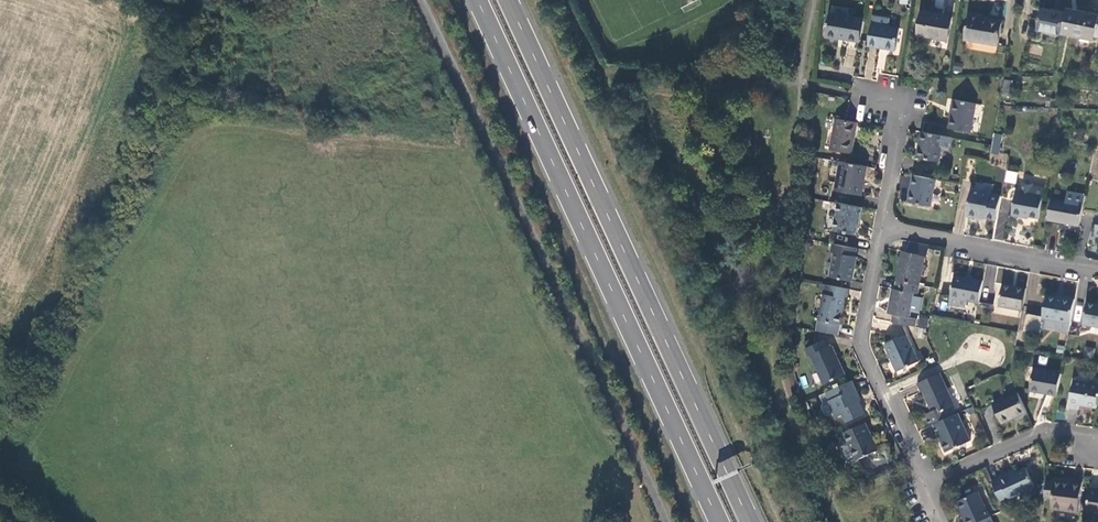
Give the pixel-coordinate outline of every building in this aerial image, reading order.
[(1037,31),(1061,37),(1062,34),(1066,14),(1042,9),(1037,31)] [(1067,10),(1066,14),(1062,34),(1093,41),(1094,37),(1096,25),(1097,17),(1097,16),(1067,10)] [(952,18),(921,12),(917,36),(948,42),(952,18)] [(838,39),(859,43),(863,21),(830,14),(826,38),(838,40),(838,39)] [(965,39),(997,46),(1001,23),(981,19),(981,17),(969,14),(965,39)] [(898,30),(873,25),(869,47),(894,52),(898,30)] [(1011,82),(1005,81),(1002,95),(1009,97),(1011,82)] [(975,104),(953,100),(950,113),(952,114),(951,118),(949,129),(969,134),(975,104)] [(851,154),(858,123),(846,121),(837,119),(830,150),(851,154)] [(953,138),(944,136),(922,132),(917,158),(939,162),(941,150),(948,151),(951,149),(953,138)] [(998,156),(1002,136),(997,135),(994,155),(998,156)] [(861,196),(867,166),(841,162),(835,191),(861,196)] [(1006,170),(1003,181),(1015,184),(1018,172),(1006,170)] [(930,207),(935,179),(914,175),(908,202),(930,207)] [(1023,215),(1039,218),(1044,187),(1033,185),(1030,181),(1026,180),(1023,183),(1021,193),(1016,193),(1012,215),(1023,217),(1023,215)] [(985,218),(996,220),(1000,196),(971,191),(967,216),(979,219),(979,215),(985,216),(985,218)] [(1048,220),(1079,226),(1083,205),(1085,196),(1068,192),(1066,201),(1052,199),(1048,220)] [(861,220),(864,207),(839,203),(834,230),(856,235),(859,220),(861,220)] [(900,263),(897,281),(918,285),(919,285),(925,255),(927,256),(929,245),(909,242),(907,252),(904,252),(903,258),(902,263),(900,263)] [(855,257),(856,248),(833,244),(831,252),(835,253),(831,277),(851,281),(857,257),(855,257)] [(967,301),(979,303),(983,281),(971,279),(965,277),(955,275),(950,304),(965,308),(967,301)] [(894,314),(892,322),(915,326),(917,318),(910,317),(914,293),(916,293),(918,285),(897,281),(896,281),(895,288),(893,288),(888,313),(894,314)] [(847,299),(849,289),(826,285),(817,331),(839,335),(845,298),(847,299)] [(999,306),(1022,310),(1026,289),(1003,285),(999,306)] [(1056,330),(1068,332),(1075,299),(1063,297),(1062,299),(1056,297),(1047,295),(1043,317),(1058,320),(1056,330)] [(1097,327),(1097,305),(1096,304),(1087,302),(1083,324),(1097,327)] [(1040,335),(1043,317),(1025,315),(1022,332),(1040,335)] [(907,335),(885,344),(897,371),(919,361),(907,335)] [(845,374),(832,345),(826,348),(823,340),(805,348),(809,356),(811,355),(824,384),(845,374)] [(1093,358),(1095,348),(1085,347),(1084,357),(1093,358)] [(1030,390),(1057,395),(1061,374),(1034,369),(1030,390)] [(955,406),(940,373),(917,384),(921,392),(923,391),(932,411),(925,415),(930,426),(934,424),(956,414),(952,407),(955,406)] [(856,388),(852,381),(820,395),(824,403),(822,406),(826,414),(830,415),(841,410),(846,422),(864,414),(859,402),(853,389),(856,388)] [(1096,408),(1097,404),(1097,399),(1097,386),(1074,382),(1069,407),(1079,409),(1079,404),(1096,408)] [(862,401),(856,388),(853,389),(859,402),(862,401)] [(1002,423),(1027,412),(1018,392),(993,404),(1002,423)] [(971,441),(958,413),(956,414),(934,424),(946,451),(971,441)] [(878,450),(866,423),(844,433),(857,460),(878,450)] [(1000,478),(992,481),(1002,502),(1035,487),(1026,468),(1016,472),(1009,476),(1007,473),(999,477),(1000,478)] [(1055,482),(1047,481),(1045,496),(1053,497),(1052,509),(1079,512),(1083,482),(1070,480),(1070,483),(1062,482),(1055,481),(1055,482)] [(1090,488),(1087,513),(1096,515),(1096,512),(1097,512),(1097,489),(1090,488)] [(966,521),(979,521),(990,517),(978,492),(958,501),(965,517),(964,518),(966,521)]
